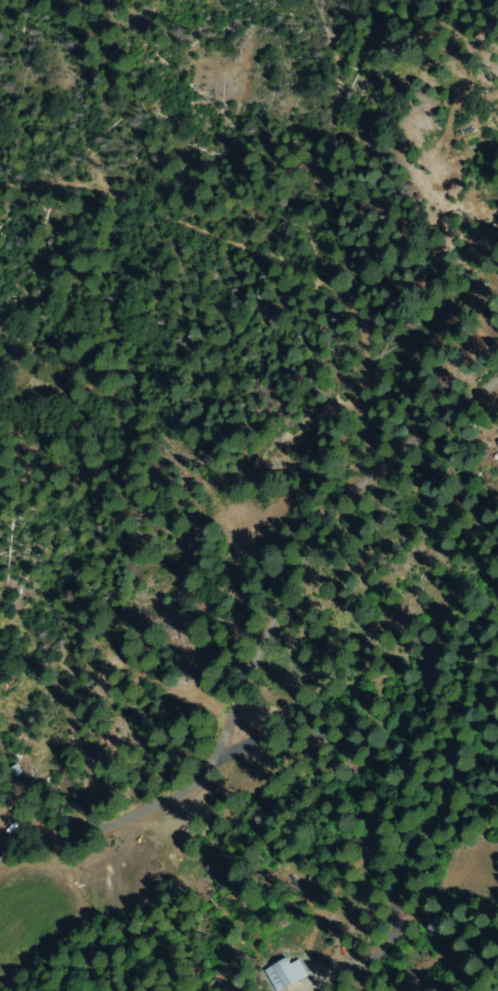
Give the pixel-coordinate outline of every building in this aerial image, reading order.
[(269,969),(297,959),(305,980),(277,990),(269,969)]
